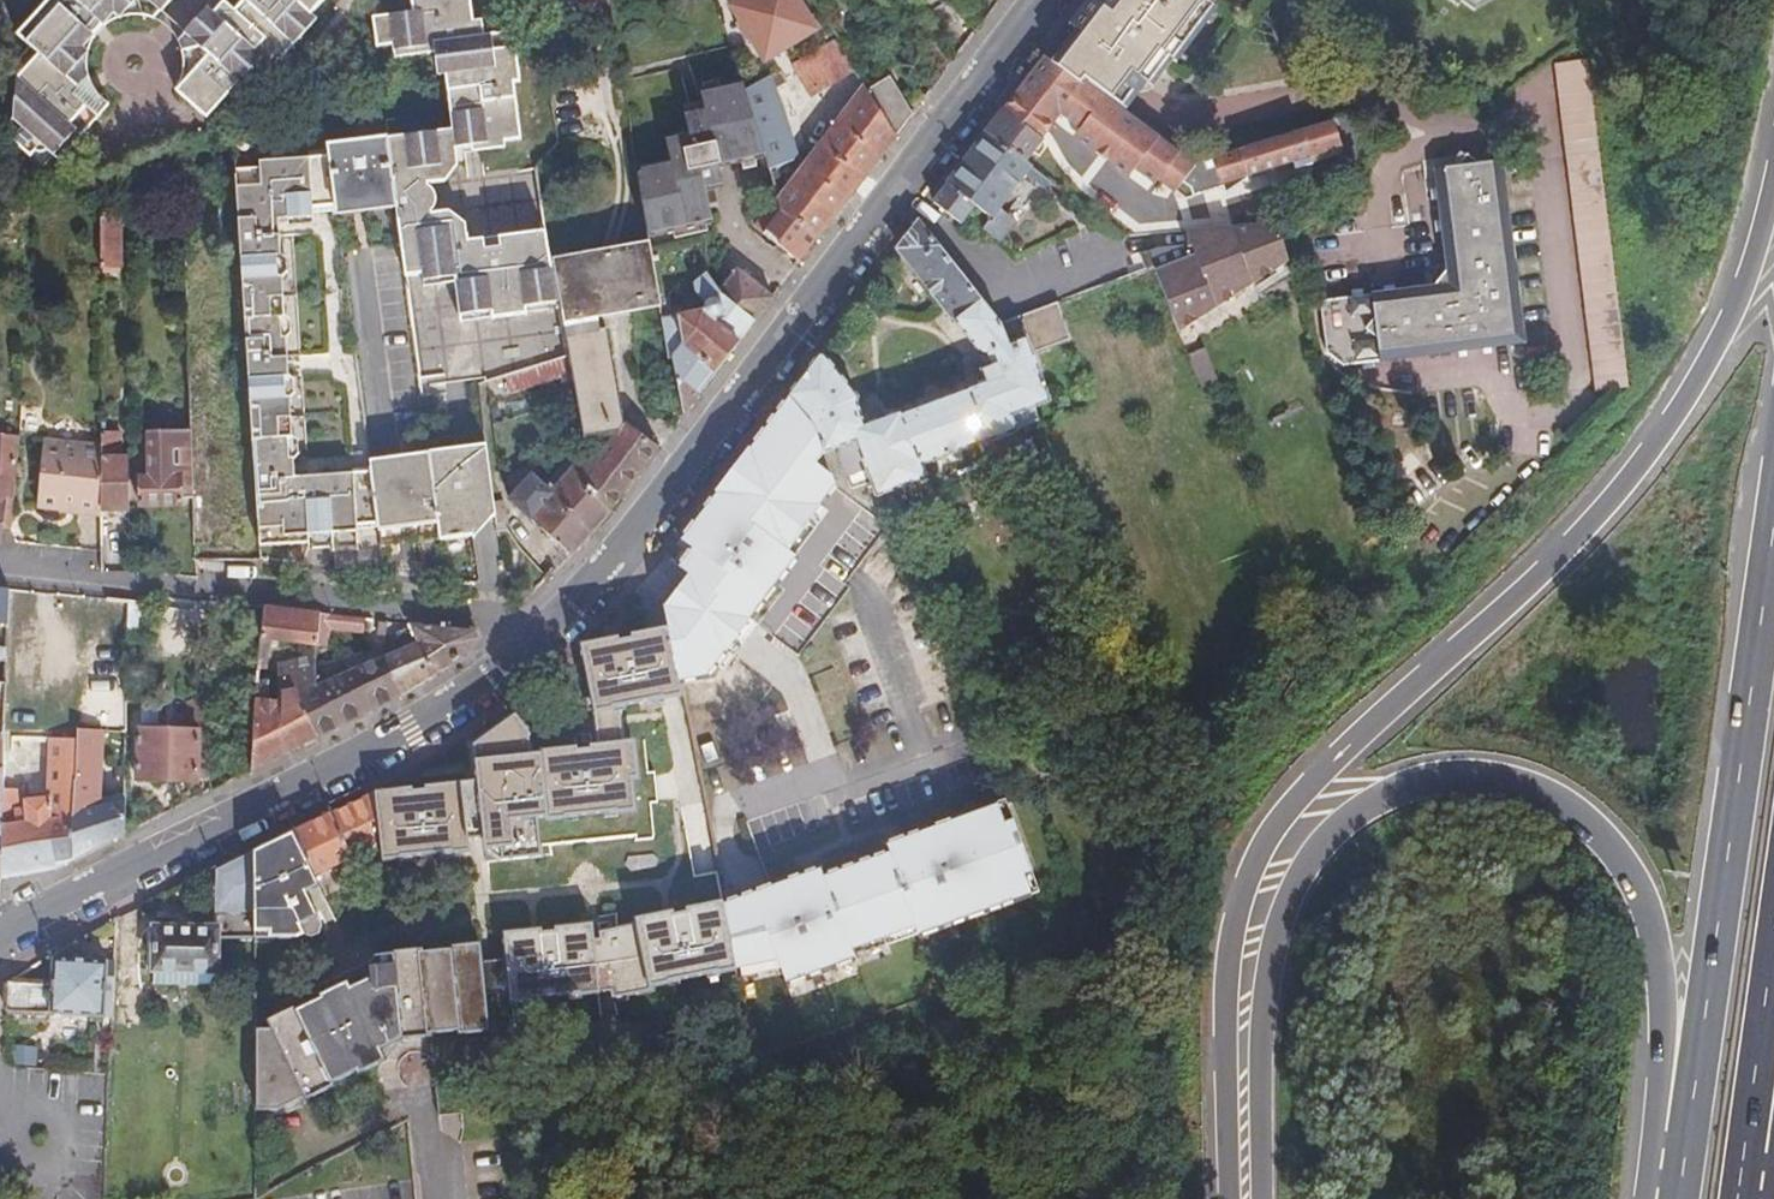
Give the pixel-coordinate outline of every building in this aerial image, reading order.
[(22,26),(41,47),(30,57),(19,68),(14,112),(11,112),(9,132),(41,162),(52,150),(60,155),(106,102),(90,85),(83,65),(81,50),(88,32),(92,25),(99,18),(117,6),(130,5),(151,7),(157,0),(45,0),(22,26)] [(211,2),(209,0),(203,0),(179,28),(183,38),(186,52),(184,69),(180,78),(173,91),(200,117),(223,96),(229,101),(240,90),(234,84),(254,64),(261,68),(273,56),(278,60),(311,23),(306,16),(321,0),(213,0),(211,2)] [(535,236),(460,246),(457,227),(440,216),(424,219),(428,212),(428,203),(425,196),(419,190),(439,187),(450,169),(448,152),(510,142),(503,90),(510,87),(504,36),(475,40),(472,25),(463,25),(460,0),(407,0),(409,12),(365,19),(368,47),(384,44),(385,54),(432,49),(443,134),(377,141),(388,214),(413,394),(475,382),(476,388),(495,381),(558,362),(541,265),(535,236)] [(797,0),(747,0),(735,6),(765,61),(815,34),(797,0)] [(1118,112),(1131,95),(1142,92),(1151,81),(1126,60),(1120,68),(1095,48),(1114,22),(1095,8),(1091,5),(1085,0),(1081,0),(1063,24),(1069,30),(1063,40),(1046,64),(1076,86),(1079,84),(1118,112)] [(1091,5),(1095,8),(1114,22),(1095,48),(1120,68),(1126,60),(1151,81),(1209,4),(1205,0),(1094,0),(1091,5)] [(1477,20),(1507,0),(1449,0),(1477,20)] [(841,81),(858,71),(839,39),(821,49),(841,81)] [(823,93),(841,81),(821,49),(796,64),(808,88),(818,83),(823,93)] [(1053,118),(1076,86),(1046,64),(1038,59),(1024,77),(981,135),(1020,164),(1026,156),(1053,118)] [(1586,399),(1617,395),(1579,67),(1548,71),(1586,399)] [(773,173),(791,167),(789,160),(794,159),(799,150),(782,104),(777,88),(790,81),(783,70),(748,91),(768,155),(772,168),(773,173)] [(896,132),(912,111),(892,78),(871,92),(896,132)] [(1330,121),(1190,165),(1118,112),(1079,84),(1076,86),(1053,118),(1081,138),(1079,141),(1094,151),(1096,148),(1109,158),(1107,161),(1121,171),(1123,168),(1150,187),(1153,182),(1171,194),(1173,190),(1187,200),(1219,189),(1218,185),(1289,164),(1291,170),(1308,165),(1306,158),(1338,148),(1330,121)] [(651,230),(717,219),(711,187),(729,183),(726,162),(768,155),(748,91),(746,85),(705,92),(708,113),(688,117),(691,138),(669,143),(673,167),(648,172),(642,177),(651,230)] [(864,176),(896,132),(871,92),(868,87),(781,199),(784,209),(820,235),(864,176)] [(961,161),(927,205),(956,226),(970,208),(985,219),(977,231),(994,244),(1010,223),(994,212),(1019,178),(1026,169),(1020,164),(981,135),(961,161)] [(319,156),(325,210),(327,221),(388,214),(377,141),(318,149),(319,156)] [(298,165),(302,217),(325,210),(319,156),(299,158),(298,165)] [(1423,289),(1308,303),(1316,356),(1332,369),(1515,346),(1491,164),(1467,167),(1456,158),(1446,170),(1422,172),(1434,272),(1423,289)] [(298,553),(326,551),(321,478),(286,479),(283,462),(287,455),(286,444),(281,440),(279,405),(283,400),(282,386),(277,381),(275,341),(278,338),(279,328),(273,325),(271,283),(276,278),(275,264),(270,260),(266,226),(303,226),(302,217),(298,165),(249,166),(249,172),(225,172),(238,420),(250,549),(298,548),(298,553)] [(119,167),(95,176),(96,187),(121,178),(119,167)] [(1036,176),(1026,169),(1019,178),(1040,194),(1047,185),(1036,176)] [(768,230),(784,209),(781,199),(778,188),(771,192),(757,208),(763,213),(756,221),(768,230)] [(801,260),(820,235),(784,209),(768,230),(766,233),(801,260)] [(113,221),(92,221),(92,273),(113,272),(113,221)] [(1021,439),(1020,438),(1015,423),(1038,415),(1055,407),(1037,362),(1076,346),(1061,308),(1006,330),(992,311),(924,224),(902,254),(984,360),(990,361),(994,373),(983,378),(988,387),(969,394),(970,397),(907,421),(905,419),(869,432),(856,407),(859,404),(822,354),(782,409),(802,438),(815,430),(826,457),(838,451),(855,495),(875,489),(881,504),(931,485),(927,474),(985,451),(986,453),(1021,439)] [(1151,257),(1141,260),(1175,345),(1209,320),(1279,269),(1268,232),(1200,237),(1179,238),(1179,247),(1180,257),(1151,257)] [(641,268),(638,248),(624,250),(608,252),(620,318),(629,317),(649,313),(641,268)] [(608,252),(541,265),(558,362),(561,381),(577,470),(560,491),(603,525),(629,490),(649,464),(617,441),(606,383),(596,335),(590,335),(588,324),(620,318),(608,252)] [(746,322),(763,299),(728,274),(711,293),(746,322)] [(718,359),(746,322),(711,293),(699,277),(681,293),(698,316),(654,323),(660,361),(665,364),(674,418),(718,359)] [(1179,360),(1194,399),(1211,392),(1196,353),(1179,360)] [(561,381),(558,362),(495,381),(501,399),(561,381)] [(680,569),(691,578),(752,620),(839,494),(838,491),(815,470),(826,457),(815,430),(802,438),(782,409),(681,544),(693,550),(680,569)] [(1020,438),(1044,430),(1038,415),(1015,423),(1020,438)] [(157,509),(170,509),(170,503),(183,503),(182,436),(138,436),(138,480),(129,480),(129,509),(157,509)] [(94,447),(92,518),(119,516),(122,462),(113,462),(113,437),(94,437),(94,447)] [(70,516),(92,518),(94,447),(32,441),(26,511),(70,516)] [(486,518),(477,450),(420,457),(430,527),(432,543),(465,541),(476,530),(486,518)] [(368,535),(430,527),(420,457),(361,463),(362,471),(367,525),(368,535)] [(321,478),(326,551),(347,549),(346,526),(356,526),(367,525),(362,471),(345,472),(345,476),(321,478)] [(580,549),(603,525),(560,491),(546,508),(525,491),(503,516),(561,570),(580,549)] [(752,620),(691,578),(666,612),(727,655),(752,620)] [(11,621),(13,587),(0,586),(0,619),(11,621)] [(148,599),(128,597),(127,634),(147,634),(148,599)] [(311,618),(256,612),(254,644),(311,650),(311,618)] [(708,683),(727,655),(666,612),(669,633),(680,686),(683,685),(708,683)] [(355,622),(311,618),(311,650),(319,651),(320,631),(354,634),(355,622)] [(378,625),(369,624),(367,638),(376,639),(378,625)] [(402,627),(390,626),(397,639),(404,635),(402,627)] [(374,661),(387,700),(429,676),(438,671),(470,644),(465,634),(402,627),(404,635),(397,639),(390,642),(395,652),(374,661)] [(660,704),(686,700),(683,685),(680,686),(669,633),(649,638),(660,704)] [(619,713),(660,704),(649,638),(636,639),(635,643),(620,646),(619,643),(584,650),(597,716),(619,713)] [(10,658),(10,644),(3,643),(2,657),(10,658)] [(310,687),(309,740),(353,718),(387,700),(374,661),(310,687)] [(247,724),(244,773),(285,752),(309,740),(310,687),(310,671),(274,668),(271,703),(259,704),(260,685),(251,684),(249,705),(247,724)] [(0,678),(0,887),(0,877),(5,774),(5,767),(6,738),(9,678),(0,678)] [(196,741),(202,741),(203,712),(203,704),(185,704),(185,718),(188,724),(196,725),(196,741)] [(626,747),(619,713),(597,716),(601,750),(626,747)] [(636,746),(626,747),(601,750),(596,751),(596,756),(579,757),(578,753),(563,754),(533,758),(531,736),(518,720),(477,748),(481,785),(488,844),(490,866),(544,860),(543,849),(637,839),(637,844),(655,842),(652,807),(660,807),(656,778),(640,779),(636,746)] [(80,734),(74,856),(106,841),(126,831),(126,792),(100,792),(102,725),(80,724),(80,734)] [(30,788),(30,870),(58,864),(74,856),(80,734),(55,733),(53,788),(30,788)] [(190,736),(130,734),(128,785),(165,786),(188,787),(190,736)] [(714,746),(704,749),(709,764),(719,760),(714,746)] [(5,774),(0,877),(14,874),(30,870),(30,788),(23,787),(23,776),(5,774)] [(462,787),(468,845),(488,844),(481,785),(462,787)] [(384,846),(385,864),(469,855),(468,845),(462,787),(431,789),(431,794),(414,795),(413,792),(378,796),(384,846)] [(356,858),(384,846),(378,796),(378,794),(366,800),(335,815),(356,858)] [(1001,806),(992,809),(999,828),(1008,825),(1001,806)] [(727,970),(771,962),(778,986),(848,963),(845,952),(909,931),(912,941),(1024,902),(1017,882),(1026,878),(1008,825),(999,828),(992,809),(880,847),(883,856),(820,878),(816,869),(712,904),(727,970)] [(293,835),(314,878),(356,858),(335,815),(316,825),(293,835)] [(293,835),(254,853),(255,940),(269,940),(269,943),(294,942),(304,938),(309,939),(316,935),(318,928),(303,895),(317,888),(314,878),(293,835)] [(255,940),(254,853),(216,869),(215,929),(218,929),(218,939),(255,940)] [(691,907),(712,904),(705,874),(683,879),(691,907)] [(1017,882),(1024,902),(1034,899),(1026,878),(1017,882)] [(641,987),(727,970),(712,904),(691,907),(676,910),(677,915),(664,917),(662,914),(627,921),(628,927),(609,930),(609,928),(590,931),(592,940),(601,994),(602,999),(642,992),(641,987)] [(504,1006),(589,996),(582,940),(580,926),(546,930),(547,934),(531,936),(530,932),(495,936),(498,961),(502,999),(504,1006)] [(195,929),(157,928),(156,969),(217,970),(218,939),(218,929),(215,929),(195,929)] [(589,996),(601,994),(592,940),(582,940),(589,996)] [(393,1039),(393,1043),(421,1040),(421,1035),(443,1032),(452,1032),(452,1034),(479,1033),(476,1001),(471,964),(469,946),(443,949),(443,953),(413,956),(413,953),(384,956),(393,1039)] [(245,1032),(248,1112),(272,1111),(296,1098),(298,1102),(323,1089),(323,1085),(347,1073),(349,1076),(376,1062),(371,1052),(393,1039),(384,956),(364,959),(360,969),(360,981),(341,989),(338,984),(310,998),(312,1002),(288,1014),(286,1011),(260,1024),(263,1033),(245,1032)] [(476,1001),(502,999),(498,961),(471,964),(476,1001)] [(58,987),(57,1018),(109,1020),(111,964),(59,962),(58,987)] [(156,985),(217,986),(217,970),(156,969),(156,985)] [(12,1016),(57,1018),(58,987),(13,986),(12,1016)] [(376,1062),(393,1043),(393,1039),(371,1052),(376,1062)] [(597,1081),(588,1083),(584,1091),(591,1099),(599,1098),(604,1088),(597,1081)]
